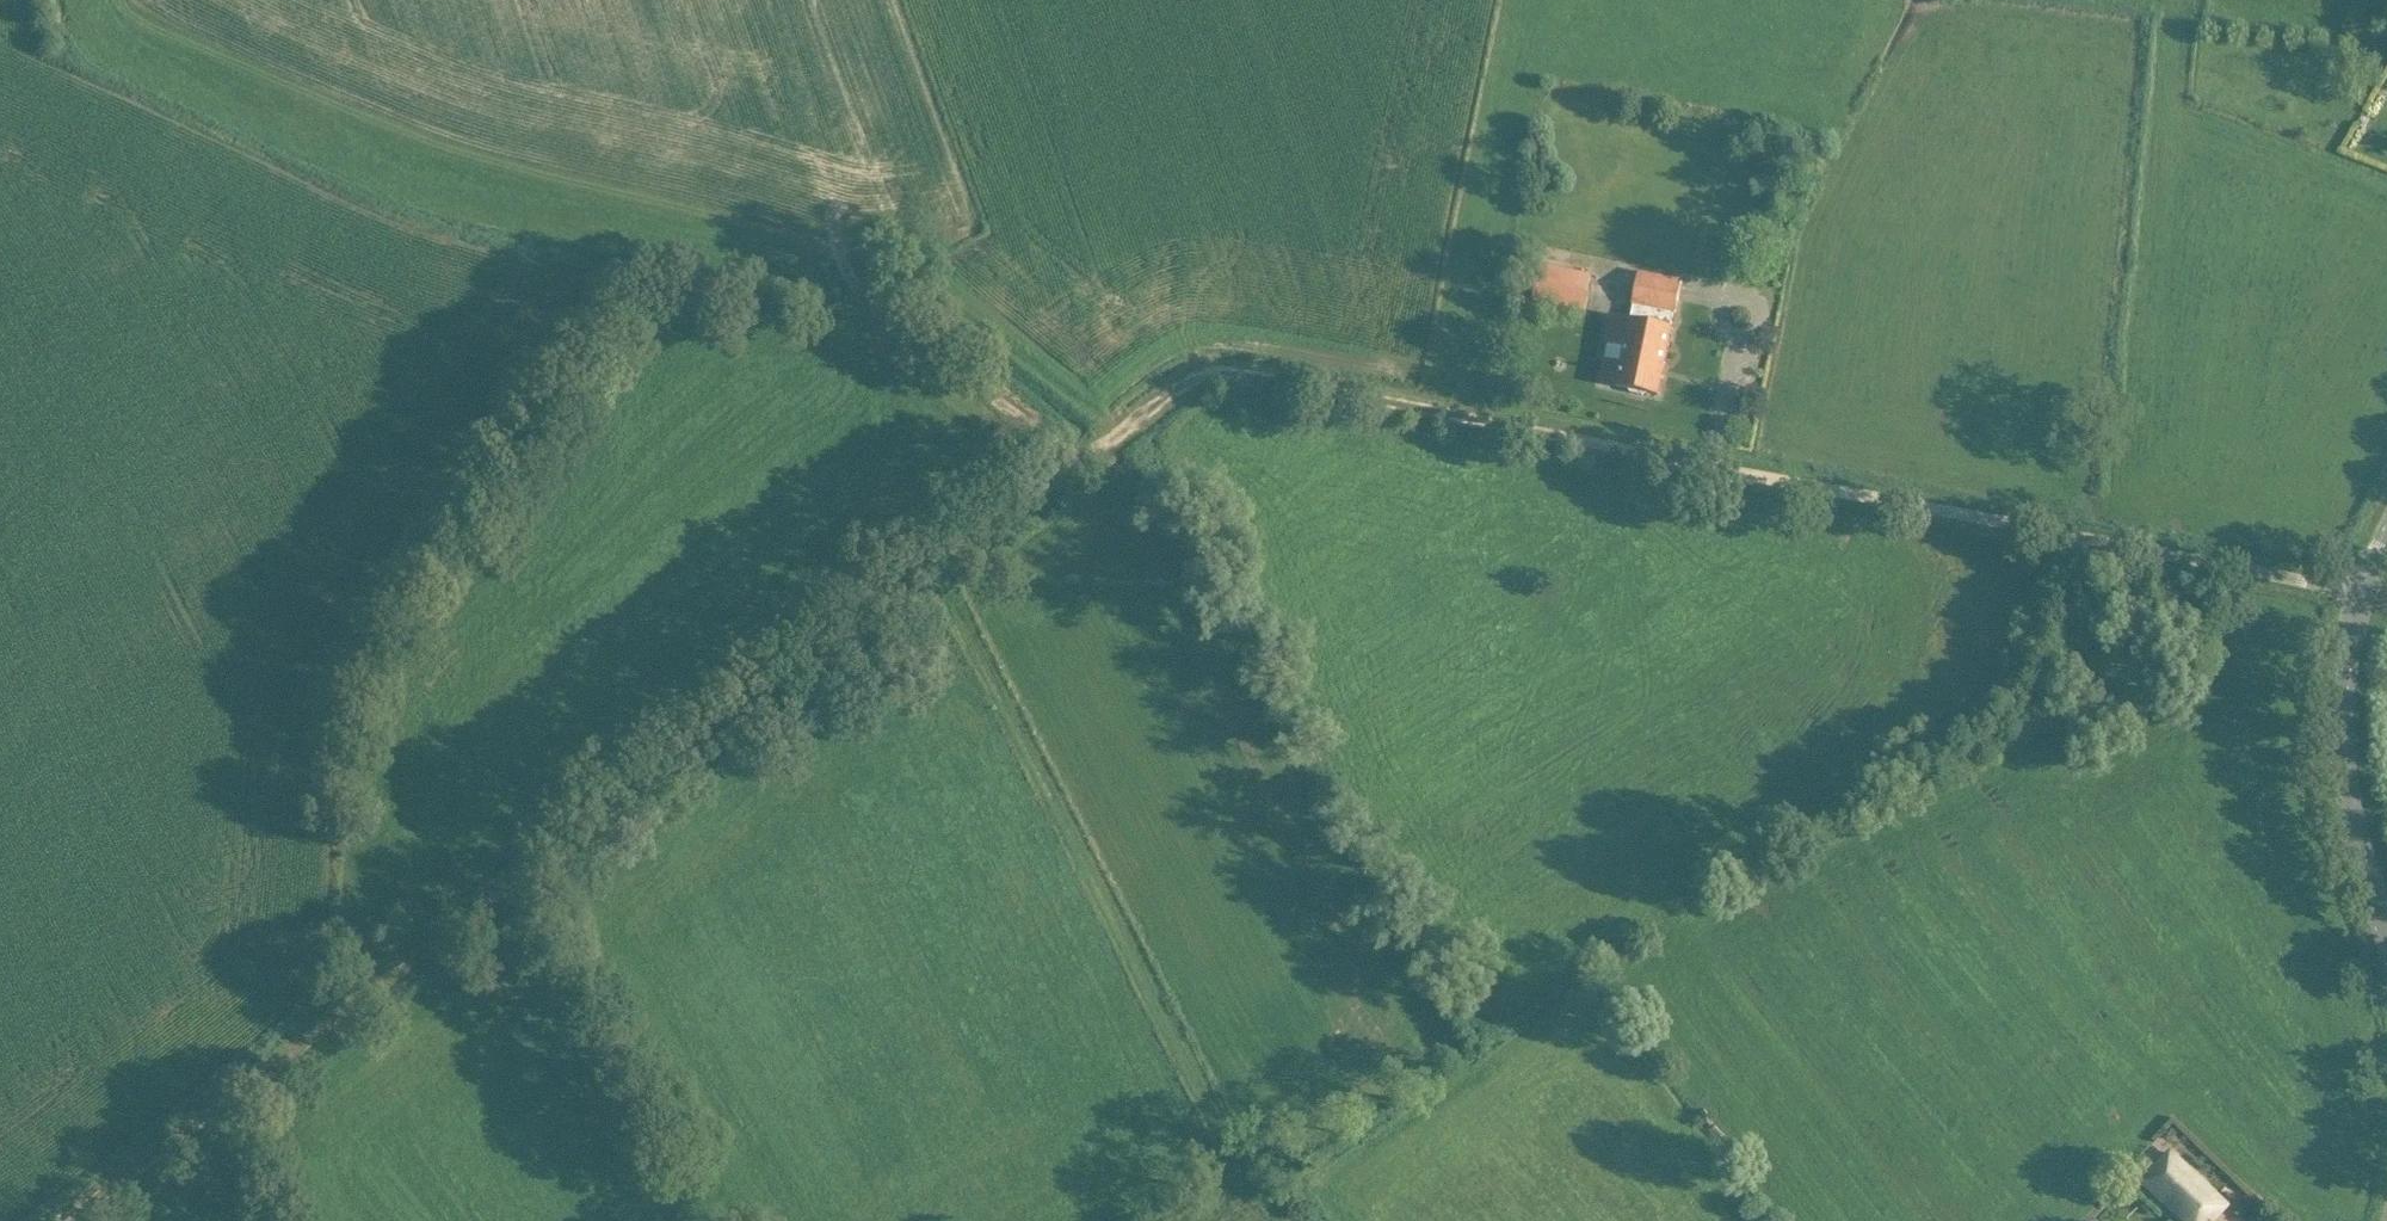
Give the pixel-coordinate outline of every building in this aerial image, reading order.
[(1532,302),(1584,311),(1591,274),(1538,264),(1532,302)] [(1600,385),(1660,397),(1673,327),(1671,327),(1674,313),(1675,313),(1682,280),(1638,272),(1631,305),(1634,306),(1631,319),(1610,314),(1604,344),(1608,345),(1600,385)] [(2171,1153),(2144,1182),(2185,1220),(2205,1220),(2208,1217),(2212,1220),(2226,1205),(2171,1153)]
